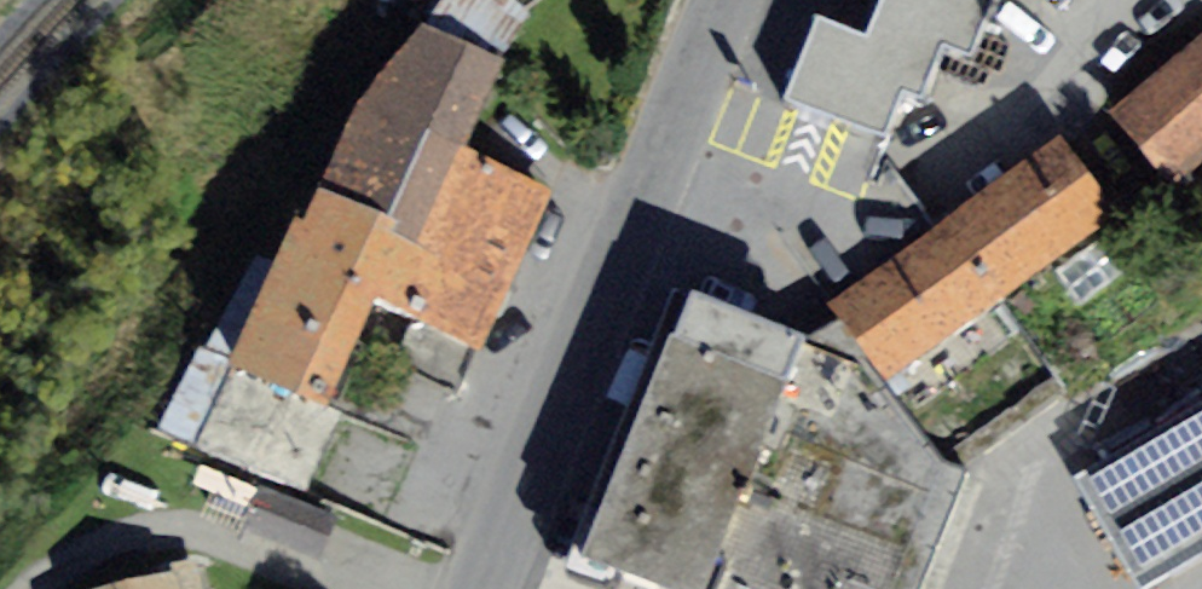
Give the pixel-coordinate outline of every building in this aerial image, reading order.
[(316,186),(402,224),(374,295),(481,347),(553,190),(463,145),(527,14),(513,0),(415,0),(430,14),(357,101),(316,186)] [(786,99),(885,134),(904,90),(924,98),(943,42),(974,52),(994,0),(882,0),(866,35),(816,19),(786,99)] [(1109,114),(1171,189),(1201,163),(1201,36),(1109,114)] [(1061,137),(942,222),(999,300),(1117,215),(1061,137)] [(327,404),(374,295),(402,224),(316,186),(303,218),(292,218),(273,261),(256,254),(160,429),(305,495),(339,411),(327,404)] [(1057,381),(999,300),(942,222),(830,303),(841,318),(945,462),(1057,381)] [(689,291),(584,554),(672,588),(708,588),(808,338),(689,291)] [(808,338),(708,588),(919,588),(966,469),(945,462),(841,318),(808,338)] [(1077,478),(1144,588),(1151,588),(1201,558),(1201,404),(1077,478)] [(339,517),(259,485),(241,531),(321,563),(339,517)] [(107,588),(205,588),(198,558),(158,568),(160,576),(107,588)]
